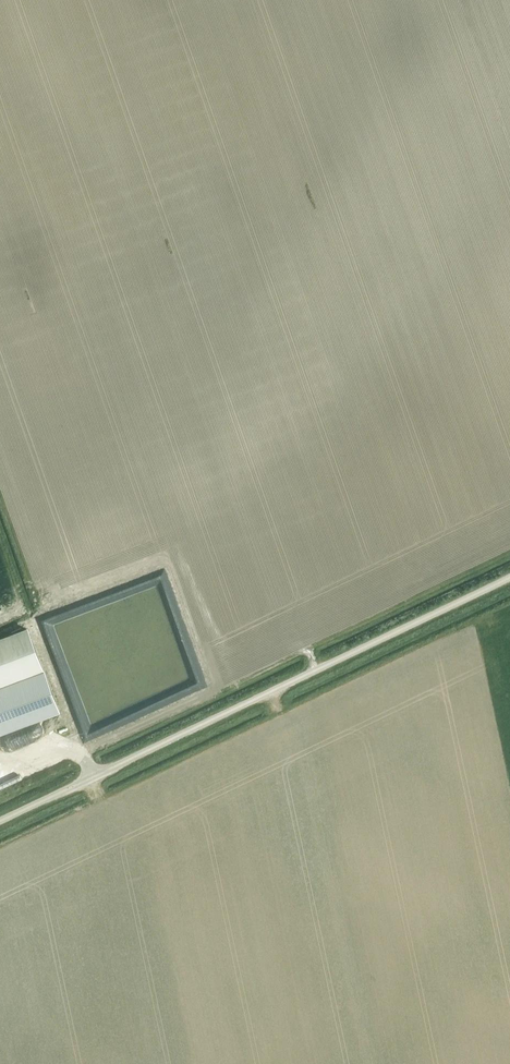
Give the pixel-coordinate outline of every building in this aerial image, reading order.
[(0,639),(0,734),(58,712),(42,670),(27,629),(0,639)]
